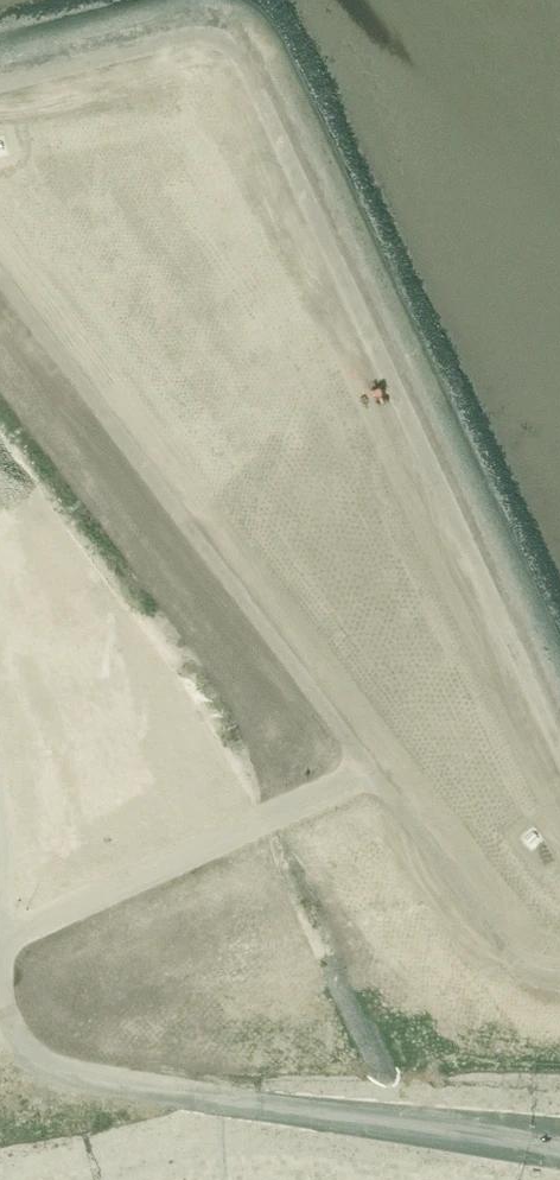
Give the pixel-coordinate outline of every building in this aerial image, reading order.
[(383,1003),(418,1105),(476,1085),(470,1069),(507,1057),(477,971),(383,1003)]
